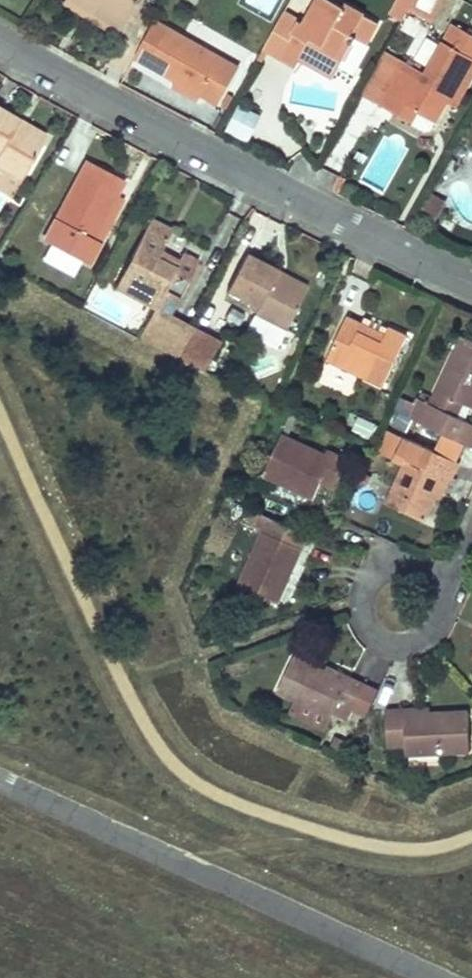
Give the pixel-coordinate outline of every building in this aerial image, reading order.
[(72,0),(66,0),(64,3),(113,34),(117,27),(72,0)] [(117,27),(134,0),(73,0),(117,27)] [(280,56),(295,65),(305,47),(310,38),(321,45),(320,48),(343,61),(356,38),(366,43),(377,23),(344,4),(343,6),(332,0),(317,0),(304,23),(300,21),(280,56)] [(439,0),(421,0),(417,9),(433,16),(439,0)] [(263,47),(280,56),(300,21),(283,11),(263,47)] [(155,19),(134,55),(179,80),(200,92),(201,92),(220,55),(155,19)] [(448,99),(454,89),(462,93),(471,75),(471,34),(455,25),(445,42),(427,73),(403,61),(386,51),(362,95),(379,104),(396,114),(413,123),(425,130),(431,129),(448,99)] [(220,55),(201,92),(218,101),(238,65),(220,55)] [(200,92),(179,80),(176,86),(197,98),(200,92)] [(454,89),(448,99),(456,103),(462,93),(454,89)] [(21,179),(42,142),(15,125),(19,119),(0,108),(0,167),(21,179)] [(234,108),(225,137),(251,144),(259,116),(234,108)] [(19,119),(15,125),(42,142),(46,135),(19,119)] [(358,184),(385,196),(398,167),(371,155),(358,184)] [(97,242),(90,238),(114,194),(122,181),(84,161),(43,237),(87,261),(97,242)] [(0,167),(0,188),(12,195),(19,183),(21,179),(0,167)] [(432,192),(422,212),(435,219),(443,204),(443,203),(443,202),(442,200),(442,199),(441,198),(439,196),(438,195),(437,194),(436,194),(434,193),(432,192)] [(114,194),(90,238),(97,242),(122,198),(114,194)] [(151,218),(146,226),(168,237),(171,230),(151,218)] [(146,226),(115,285),(155,306),(170,314),(197,262),(182,255),(179,261),(166,254),(161,261),(157,259),(168,237),(146,226)] [(285,327),(302,295),(273,279),(278,270),(246,254),(227,289),(257,305),(244,331),(274,347),(285,327)] [(278,270),(273,279),(302,295),(307,285),(278,270)] [(175,324),(161,350),(178,359),(194,327),(170,314),(155,306),(152,311),(175,324)] [(152,311),(138,338),(161,350),(175,324),(152,311)] [(347,317),(336,340),(350,347),(358,330),(382,340),(385,335),(347,317)] [(194,327),(178,359),(206,372),(222,341),(194,327)] [(336,340),(327,358),(360,373),(384,384),(407,335),(389,327),(385,335),(382,340),(358,330),(350,347),(336,340)] [(410,418),(467,443),(471,434),(471,425),(458,418),(465,403),(471,406),(471,342),(463,338),(431,406),(419,400),(410,418)] [(360,373),(327,358),(318,378),(350,394),(360,373)] [(357,419),(351,434),(371,441),(377,426),(357,419)] [(330,458),(325,455),(282,436),(264,476),(315,498),(322,482),(337,488),(349,460),(333,453),(330,458)] [(404,455),(383,500),(420,517),(441,473),(448,475),(455,459),(430,448),(423,463),(404,455)] [(265,532),(270,518),(254,511),(249,524),(265,532)] [(270,518),(265,532),(241,586),(281,602),(310,535),(270,518)] [(332,717),(334,713),(339,703),(353,710),(365,685),(349,677),(347,682),(325,671),(294,657),(278,693),(295,700),(332,717)] [(327,666),(325,671),(347,682),(349,677),(327,666)] [(379,690),(365,685),(353,710),(367,716),(379,690)] [(332,717),(295,700),(289,713),(326,730),(332,717)] [(334,713),(349,719),(353,710),(339,703),(334,713)] [(431,714),(406,715),(406,710),(386,711),(389,748),(406,747),(407,756),(471,751),(469,712),(431,714)]
